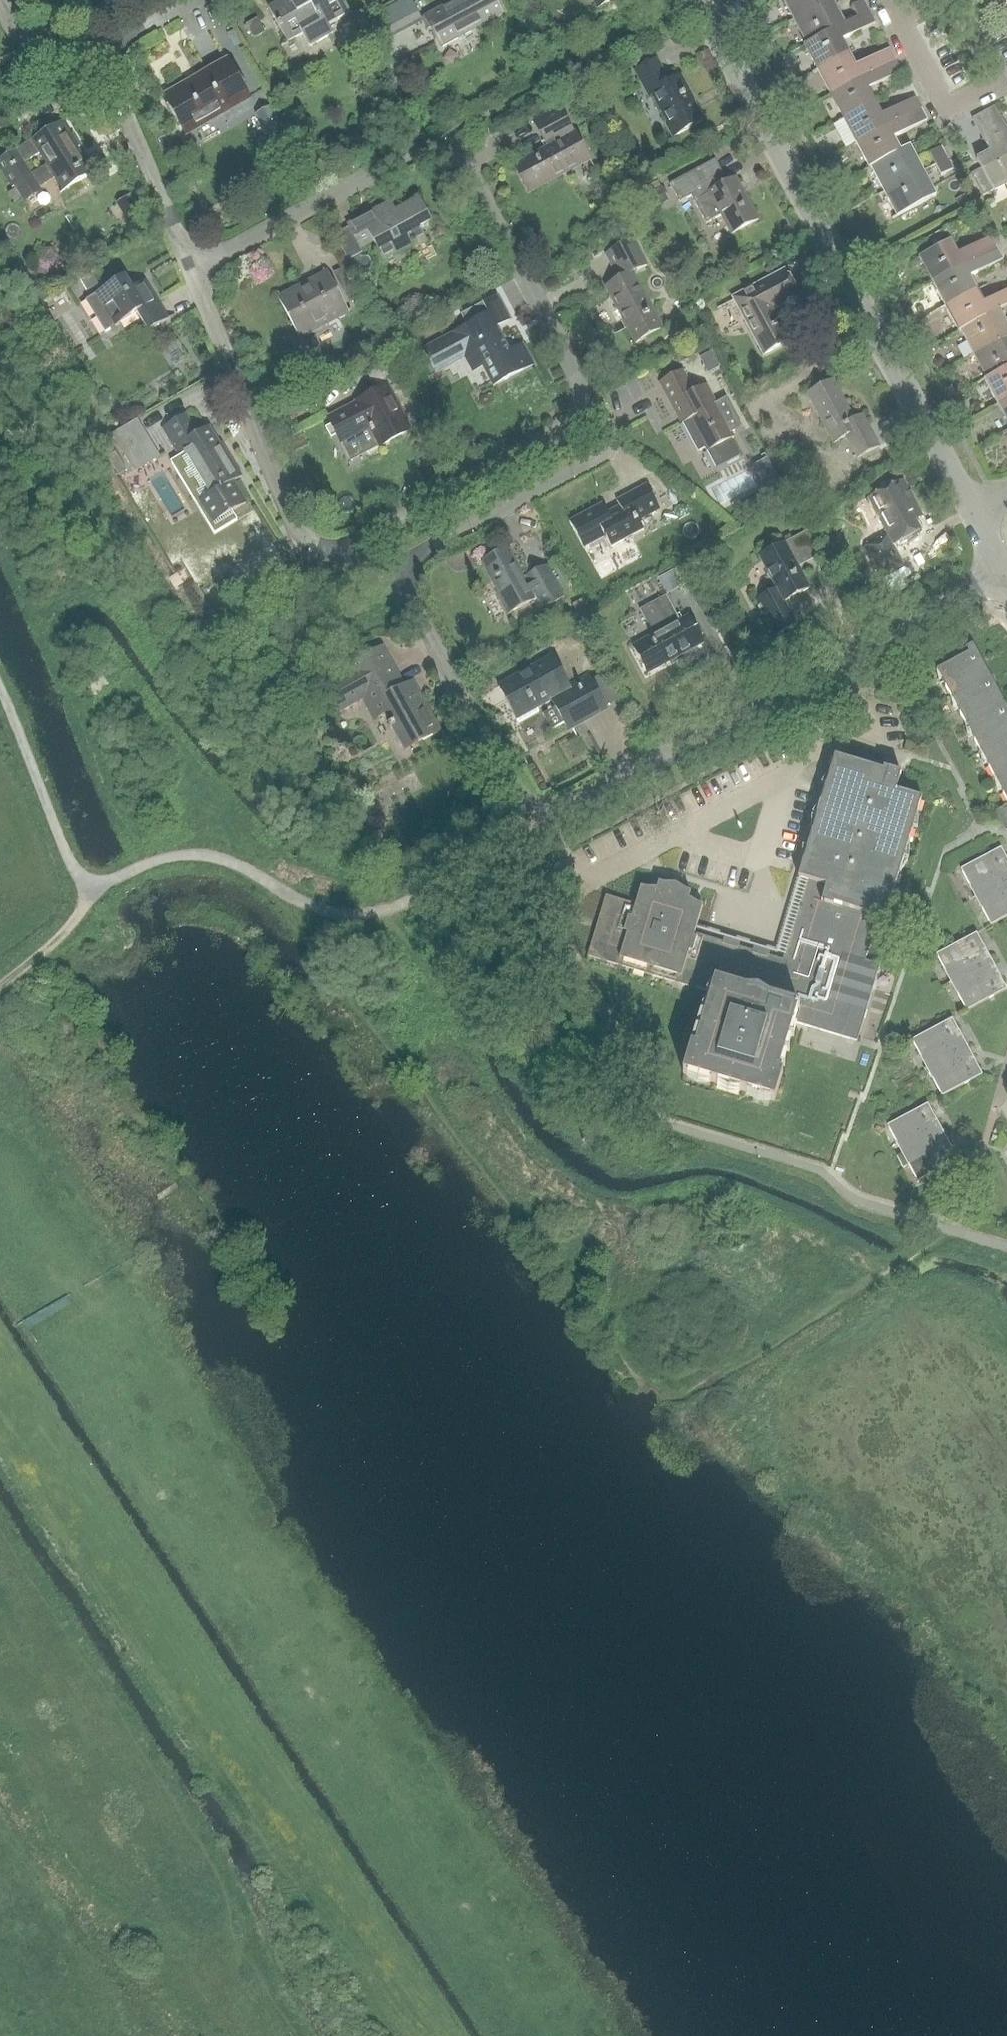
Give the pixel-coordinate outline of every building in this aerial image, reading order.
[(266,5),(285,39),(300,31),(308,45),(331,32),(326,23),(348,11),(342,0),(275,0),(266,5)] [(379,13),(388,30),(417,14),(410,0),(404,0),(379,13)] [(423,15),(440,46),(502,12),(496,0),(451,0),(423,15)] [(792,17),(824,0),(783,0),(792,17)] [(833,0),(824,0),(792,17),(806,42),(844,22),(833,0)] [(864,0),(858,0),(851,3),(857,15),(869,9),(864,0)] [(367,6),(355,13),(361,24),(374,17),(367,6)] [(875,20),(869,9),(857,15),(844,22),(806,42),(804,43),(816,67),(848,51),(841,38),(875,20)] [(246,25),(254,39),(265,33),(257,18),(246,25)] [(816,67),(830,92),(894,58),(888,46),(855,64),(848,51),(816,67)] [(669,79),(657,57),(634,69),(647,94),(653,90),(669,121),(664,123),(671,136),(703,119),(680,73),(669,79)] [(830,92),(842,116),(873,99),(867,87),(900,69),(894,58),(830,92)] [(225,59),(162,93),(184,133),(246,98),(225,59)] [(778,62),(771,66),(775,73),(782,70),(778,62)] [(842,116),(856,141),(920,106),(914,95),(881,113),(873,99),(842,116)] [(995,105),(984,111),(1006,155),(1006,128),(995,105)] [(547,148),(514,166),(529,193),(589,160),(560,106),(532,122),(547,148)] [(869,165),(871,164),(900,148),(893,135),(926,117),(920,106),(856,141),(869,165)] [(982,194),(1006,180),(1006,155),(984,111),(972,117),(989,150),(976,157),(981,166),(970,171),(982,194)] [(63,189),(93,171),(61,119),(0,157),(0,169),(10,185),(13,184),(16,189),(8,193),(15,204),(23,199),(25,203),(42,192),(39,188),(57,178),(63,189)] [(871,164),(884,188),(922,168),(909,144),(900,148),(871,164)] [(929,151),(934,161),(946,155),(940,145),(929,151)] [(952,167),(946,155),(934,161),(940,173),(952,167)] [(713,158),(668,182),(677,200),(690,193),(704,221),(718,213),(729,234),(757,219),(734,175),(724,180),(713,158)] [(835,158),(826,163),(831,173),(841,168),(835,158)] [(936,193),(922,168),(884,188),(897,213),(936,193)] [(646,195),(651,207),(665,200),(659,189),(646,195)] [(374,207),(346,222),(358,245),(372,238),(381,255),(408,241),(411,246),(424,239),(414,221),(427,214),(418,195),(394,207),(396,211),(380,219),(374,207)] [(970,203),(966,196),(956,201),(960,208),(970,203)] [(934,248),(949,240),(943,230),(928,238),(934,248)] [(934,248),(918,257),(931,281),(995,247),(989,236),(956,254),(949,240),(934,248)] [(633,240),(606,254),(619,279),(606,286),(636,343),(661,329),(632,274),(647,266),(633,240)] [(931,281),(944,306),(975,290),(968,277),(1001,259),(995,247),(931,281)] [(344,268),(333,274),(340,287),(351,282),(344,268)] [(798,295),(785,271),(734,297),(764,354),(790,341),(773,308),(798,295)] [(98,284),(90,272),(79,280),(87,291),(98,284)] [(104,330),(135,310),(148,329),(167,317),(142,278),(131,285),(123,273),(83,299),(104,330)] [(325,273),(279,297),(291,321),(297,318),(304,331),(344,310),(325,273)] [(994,309),(1006,302),(1006,289),(982,302),(975,290),(944,306),(957,330),(959,328),(994,309)] [(508,317),(502,306),(453,333),(423,349),(435,372),(465,356),(472,369),(482,364),(492,383),(531,362),(520,342),(506,349),(493,324),(508,317)] [(973,354),(1006,335),(1006,334),(994,309),(959,328),(973,354)] [(1006,365),(1006,335),(973,354),(985,377),(1006,365)] [(700,358),(707,369),(718,363),(712,351),(700,358)] [(985,377),(983,379),(996,403),(1006,397),(1006,365),(985,377)] [(682,423),(690,439),(697,453),(705,449),(706,451),(716,469),(740,456),(730,438),(733,437),(731,432),(741,426),(726,397),(715,403),(706,384),(693,391),(682,369),(659,382),(681,424),(682,423)] [(852,418),(831,379),(807,391),(833,441),(845,435),(855,455),(877,444),(861,414),(852,418)] [(339,440),(357,430),(367,450),(379,443),(409,427),(385,383),(355,399),(356,401),(327,417),(339,440)] [(951,386),(942,390),(947,399),(956,395),(951,386)] [(1006,423),(1006,397),(996,403),(1006,423)] [(191,461),(211,492),(200,499),(213,520),(246,500),(233,478),(241,473),(227,451),(226,452),(208,425),(196,432),(184,413),(162,427),(180,455),(187,450),(193,460),(191,461)] [(160,457),(137,419),(111,435),(134,473),(160,457)] [(121,463),(114,468),(119,476),(126,471),(121,463)] [(769,495),(782,488),(776,475),(762,483),(769,495)] [(866,496),(886,533),(863,546),(879,577),(903,565),(891,543),(919,529),(914,518),(922,514),(902,477),(866,496)] [(603,501),(570,518),(584,545),(604,535),(609,546),(643,528),(638,518),(659,507),(645,482),(617,498),(621,506),(609,512),(603,501)] [(759,556),(776,589),(755,600),(775,637),(796,626),(783,601),(808,588),(785,543),(759,556)] [(528,583),(508,546),(482,560),(498,590),(497,591),(507,611),(535,596),(541,607),(563,595),(550,571),(528,583)] [(641,609),(654,634),(632,646),(647,673),(703,642),(689,615),(680,620),(666,595),(641,609)] [(587,607),(583,599),(572,604),(576,613),(587,607)] [(935,670),(1006,803),(993,810),(1004,830),(1006,828),(1006,713),(969,644),(946,656),(949,662),(935,670)] [(339,709),(362,697),(374,718),(385,712),(391,723),(387,725),(390,729),(392,727),(402,744),(415,737),(419,743),(440,730),(412,681),(403,686),(381,646),(345,667),(347,670),(324,683),(339,709)] [(568,683),(553,656),(499,686),(517,719),(519,723),(540,711),(538,708),(551,700),(555,706),(542,714),(550,728),(563,721),(569,731),(606,710),(585,674),(568,683)] [(642,887),(637,904),(605,895),(587,958),(711,994),(696,1047),(690,1045),(682,1074),(774,1101),(782,1074),(778,1072),(792,1023),(856,1042),(878,966),(863,962),(876,916),(884,918),(919,797),(893,789),(898,773),(884,769),(888,758),(850,747),(846,761),(833,757),(797,878),(808,881),(785,960),(696,934),(704,906),(698,904),(690,899),(692,892),(687,891),(676,884),(663,884),(659,882),(657,889),(647,889),(642,887)] [(1000,848),(960,869),(990,924),(1006,914),(1006,861),(1000,848)] [(1004,989),(974,932),(935,953),(965,1010),(1004,989)] [(981,1074),(950,1017),(910,1038),(941,1095),(981,1074)] [(907,1165),(916,1182),(957,1160),(926,1104),(886,1125),(901,1154),(897,1156),(903,1168),(907,1165)]
